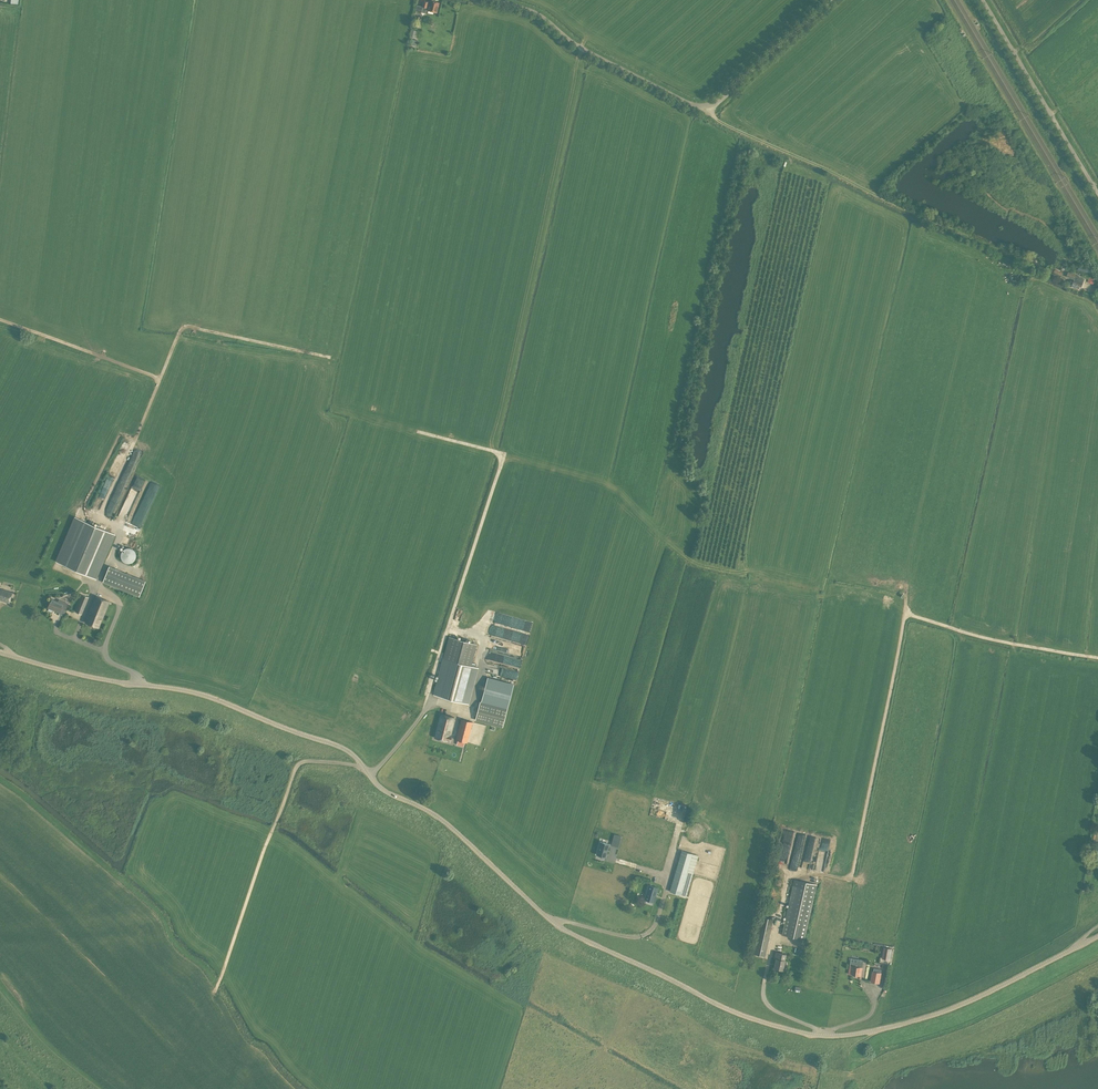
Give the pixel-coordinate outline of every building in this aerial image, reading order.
[(437,12),(439,3),(430,1),(430,3),(424,1),(422,7),(417,6),(415,13),(421,15),(422,12),(426,13),(427,10),(437,12)] [(412,29),(410,36),(417,38),(419,31),(412,29)] [(1055,269),(1055,270),(1048,267),(1047,270),(1061,276),(1063,273),(1055,269)] [(1085,279),(1076,276),(1076,275),(1068,272),(1067,276),(1075,279),(1072,286),(1081,289),(1083,283),(1082,283),(1084,279),(1085,279)] [(145,479),(139,477),(137,485),(134,484),(131,492),(135,494),(134,495),(139,497),(145,479)] [(117,484),(108,507),(116,510),(125,487),(117,484)] [(76,517),(57,561),(96,578),(115,534),(76,517)] [(141,543),(145,535),(130,529),(127,536),(141,543)] [(122,548),(122,562),(134,562),(135,549),(122,548)] [(111,567),(104,583),(139,597),(146,581),(111,567)] [(12,593),(1,589),(0,591),(0,600),(9,603),(12,593)] [(82,614),(89,597),(81,594),(74,611),(82,614)] [(99,627),(109,601),(96,596),(86,622),(99,627)] [(65,609),(68,603),(59,600),(58,602),(51,599),(48,607),(60,612),(62,608),(65,609)] [(459,608),(455,619),(460,620),(464,610),(459,608)] [(495,612),(492,621),(501,624),(504,615),(495,612)] [(500,651),(524,656),(529,634),(525,633),(526,628),(530,629),(532,622),(521,619),(520,624),(514,622),(512,630),(516,631),(515,634),(509,633),(507,640),(503,639),(500,651)] [(434,694),(458,701),(468,703),(478,667),(471,665),(477,644),(450,637),(434,694)] [(504,676),(517,679),(519,671),(506,668),(504,676)] [(482,702),(481,702),(476,719),(503,726),(514,684),(488,677),(482,702)] [(450,741),(452,735),(449,734),(454,717),(441,713),(435,737),(450,741)] [(473,723),(473,722),(462,719),(456,739),(467,742),(472,723),(473,723)] [(654,808),(652,813),(665,817),(667,812),(654,808)] [(815,837),(809,835),(803,870),(809,871),(815,837)] [(600,842),(597,854),(605,857),(609,844),(600,842)] [(686,896),(698,855),(682,850),(670,891),(686,896)] [(804,940),(816,885),(794,879),(782,934),(804,940)] [(654,902),(658,887),(648,885),(644,899),(654,902)] [(762,916),(760,927),(754,954),(765,956),(773,919),(762,916)] [(892,951),(884,950),(882,961),(890,962),(892,951)] [(774,958),(776,958),(774,968),(783,970),(785,960),(786,954),(776,952),(774,958)] [(854,974),(854,975),(855,976),(857,976),(858,976),(858,975),(859,975),(859,973),(862,973),(863,963),(851,961),(849,973),(854,974)] [(880,983),(882,973),(873,971),(871,981),(880,983)]
